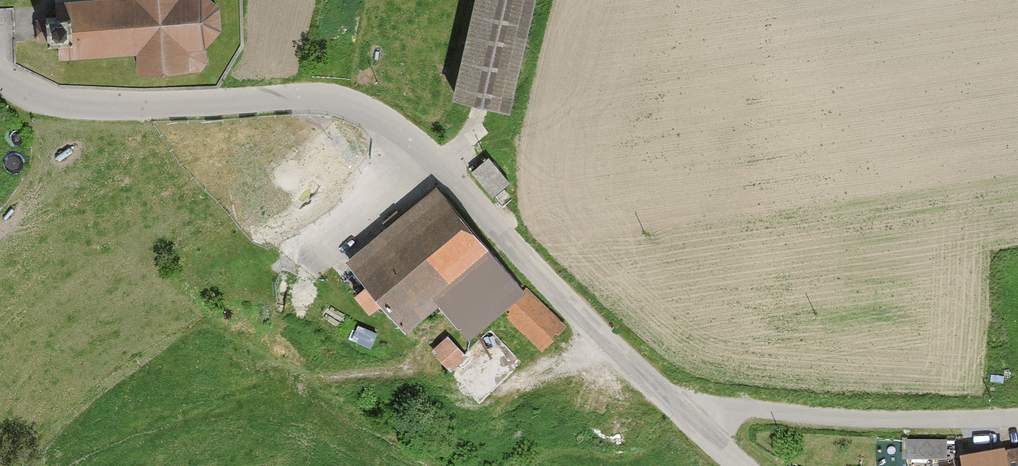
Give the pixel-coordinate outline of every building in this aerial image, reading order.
[(75,58),(153,54),(154,75),(211,72),(221,61),(221,49),(239,32),(238,7),(231,0),(72,0),(75,58)] [(464,98),(527,113),(555,0),(488,0),(464,98)] [(494,192),(510,179),(490,154),(473,168),(494,192)] [(572,333),(442,188),(357,264),(415,328),(445,301),(479,339),(507,314),(545,356),(572,333)] [(908,434),(909,455),(948,453),(947,433),(908,434)] [(944,455),(945,465),(1017,465),(1017,445),(944,455)]
